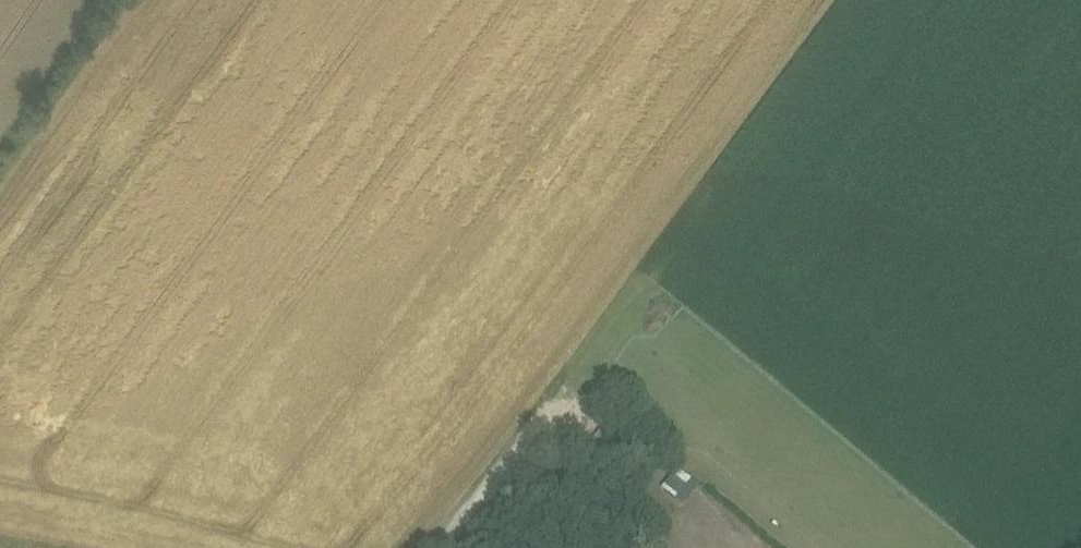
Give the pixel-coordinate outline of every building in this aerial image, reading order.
[(666,489),(680,499),(694,481),(680,471),(666,489)]
